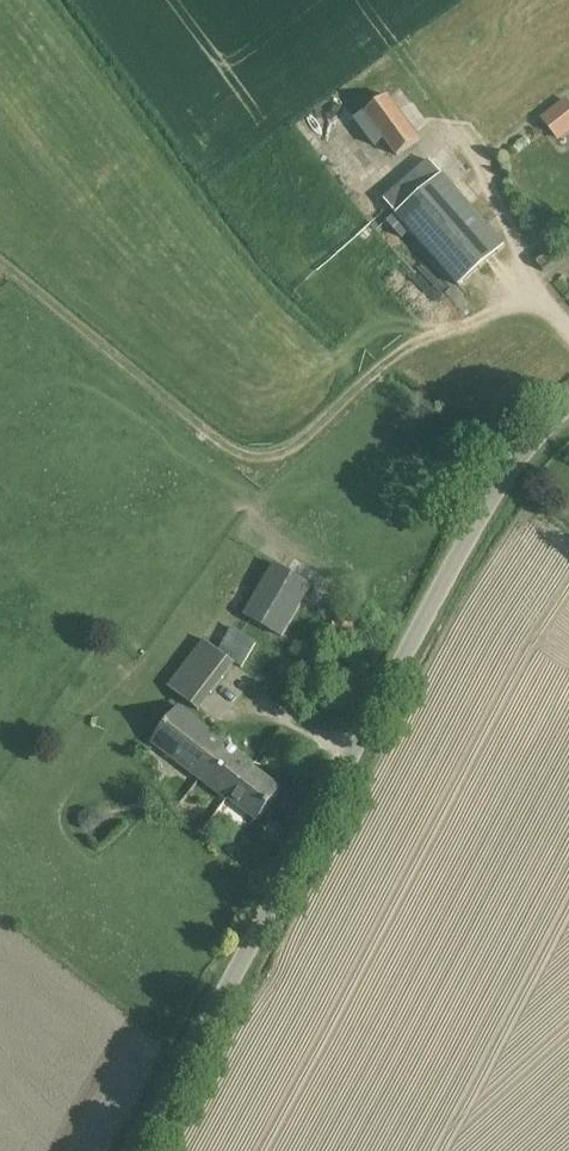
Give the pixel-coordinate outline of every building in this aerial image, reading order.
[(387,95),(355,118),(375,146),(385,138),(398,156),(421,140),(388,97),(387,95)] [(540,119),(557,140),(568,130),(568,103),(566,99),(540,119)] [(431,158),(384,198),(397,213),(388,221),(402,238),(411,230),(459,286),(506,245),(431,158)] [(314,589),(275,564),(244,615),(282,639),(314,589)] [(203,638),(166,687),(198,711),(234,665),(242,669),(256,643),(232,629),(220,651),(203,638)] [(152,741),(200,780),(228,743),(179,705),(152,741)] [(228,743),(200,780),(225,800),(227,798),(256,820),(257,821),(283,787),(253,764),(253,763),(228,743)] [(82,811),(78,819),(81,828),(89,832),(97,828),(101,820),(98,812),(90,808),(82,811)]
